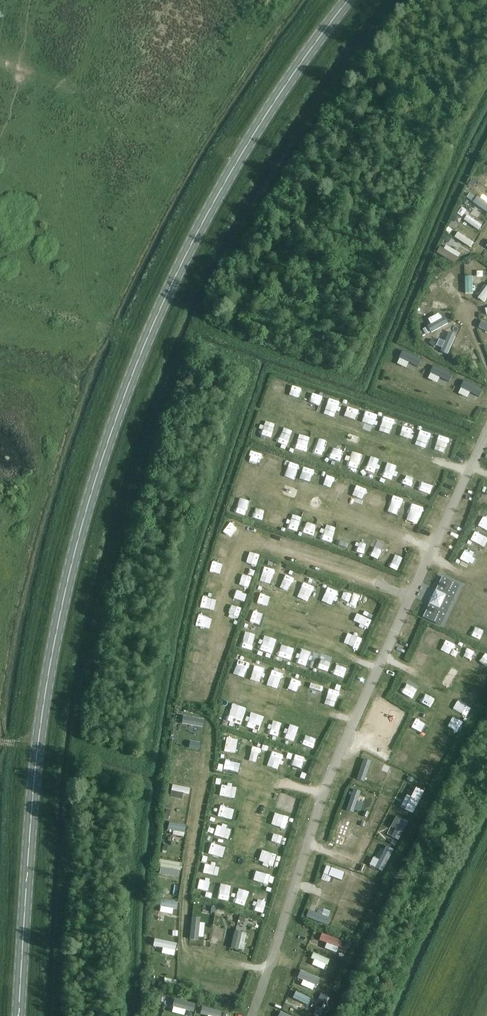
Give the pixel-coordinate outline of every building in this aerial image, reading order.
[(486,210),(486,200),(478,194),(474,201),(486,210)] [(463,219),(478,229),(482,223),(467,213),(463,219)] [(455,234),(471,246),(474,241),(458,230),(455,234)] [(438,251),(454,262),(459,256),(443,244),(438,251)] [(464,276),(465,293),(474,292),(473,276),(464,276)] [(442,284),(453,297),(459,291),(448,278),(442,284)] [(479,297),(484,301),(486,297),(486,287),(479,297)] [(433,299),(432,305),(447,308),(448,302),(433,299)] [(427,324),(431,331),(448,323),(444,315),(427,324)] [(450,331),(441,351),(447,354),(456,334),(450,331)] [(456,355),(463,339),(455,336),(449,352),(456,355)] [(474,360),(480,358),(473,340),(467,343),(474,360)] [(419,366),(422,359),(401,349),(398,356),(419,366)] [(388,376),(396,381),(405,368),(397,362),(388,376)] [(453,374),(434,365),(430,372),(450,381),(453,374)] [(406,382),(413,388),(423,375),(416,369),(406,382)] [(432,394),(441,380),(434,376),(425,390),(432,394)] [(484,389),(465,379),(461,387),(481,396),(484,389)] [(451,382),(443,397),(450,401),(458,386),(451,382)] [(265,571),(262,584),(273,587),(276,574),(265,571)] [(443,577),(424,617),(441,625),(460,585),(443,577)] [(285,583),(282,590),(291,594),(294,587),(285,583)] [(311,601),(314,590),(304,588),(301,598),(311,601)] [(320,605),(331,609),(335,599),(323,595),(320,605)] [(260,611),(270,612),(272,602),(262,601),(260,611)] [(365,601),(363,611),(372,613),(374,603),(365,601)] [(355,627),(366,631),(369,621),(357,618),(355,627)] [(261,657),(262,641),(252,641),(251,656),(261,657)] [(272,644),(268,655),(278,658),(282,648),(272,644)] [(352,685),(357,673),(346,669),(341,681),(352,685)] [(276,678),(275,683),(286,686),(287,680),(276,678)] [(315,690),(313,695),(325,698),(326,693),(315,690)] [(201,717),(181,713),(179,720),(199,724),(201,717)] [(228,746),(232,755),(243,750),(239,741),(228,746)] [(356,768),(388,781),(397,758),(366,745),(356,768)] [(193,753),(175,749),(174,756),(192,760),(193,753)] [(252,751),(250,762),(265,764),(267,754),(252,751)] [(287,765),(288,760),(276,757),(275,762),(287,765)] [(305,775),(308,765),(295,762),(292,772),(305,775)] [(223,776),(235,778),(237,768),(225,766),(223,776)] [(189,790),(171,786),(170,792),(188,796),(189,790)] [(238,804),(239,794),(226,793),(226,804),(238,804)] [(363,807),(359,805),(357,810),(371,815),(375,803),(365,799),(363,807)] [(285,814),(296,815),(297,802),(286,801),(285,814)] [(414,815),(415,809),(402,806),(400,815),(407,816),(407,813),(414,815)] [(222,823),(232,826),(235,817),(224,814),(222,823)] [(349,829),(362,835),(366,826),(353,820),(349,829)] [(185,827),(168,823),(166,830),(183,834),(185,827)] [(214,832),(214,843),(229,844),(230,833),(214,832)] [(386,840),(381,848),(391,853),(395,845),(386,840)] [(176,856),(176,841),(167,841),(167,856),(176,856)] [(213,849),(211,859),(221,861),(223,851),(213,849)] [(178,871),(160,867),(159,873),(177,877),(178,871)] [(209,870),(207,881),(219,883),(221,873),(209,870)] [(337,876),(335,886),(347,889),(349,879),(337,876)] [(373,890),(378,881),(369,877),(365,886),(373,890)] [(258,888),(263,889),(263,893),(274,894),(275,883),(259,881),(258,888)] [(235,899),(237,889),(227,886),(224,896),(235,899)] [(202,891),(201,901),(213,903),(215,893),(202,891)] [(254,909),(266,912),(269,898),(258,895),(254,909)] [(331,895),(328,905),(339,909),(342,899),(331,895)] [(367,910),(371,899),(359,895),(355,907),(367,910)] [(177,903),(161,900),(160,907),(176,910),(177,903)] [(349,914),(348,919),(360,922),(361,917),(349,914)] [(213,916),(212,922),(226,926),(228,920),(213,916)] [(191,939),(199,939),(200,917),(193,917),(191,939)] [(215,925),(212,943),(217,944),(220,926),(215,925)] [(234,930),(231,947),(239,949),(242,931),(234,930)] [(343,941),(321,932),(319,938),(341,946),(343,941)] [(174,950),(175,944),(155,940),(154,946),(174,950)] [(330,959),(312,952),(310,958),(327,965),(330,959)] [(320,980),(303,973),(301,979),(318,986),(320,980)] [(220,982),(219,987),(235,991),(236,985),(220,982)] [(312,999),(295,992),(292,998),(310,1005),(312,999)] [(172,1006),(194,1011),(195,1005),(174,1000),(172,1006)] [(201,1014),(211,1015),(221,1015),(222,1011),(202,1006),(201,1014)]
